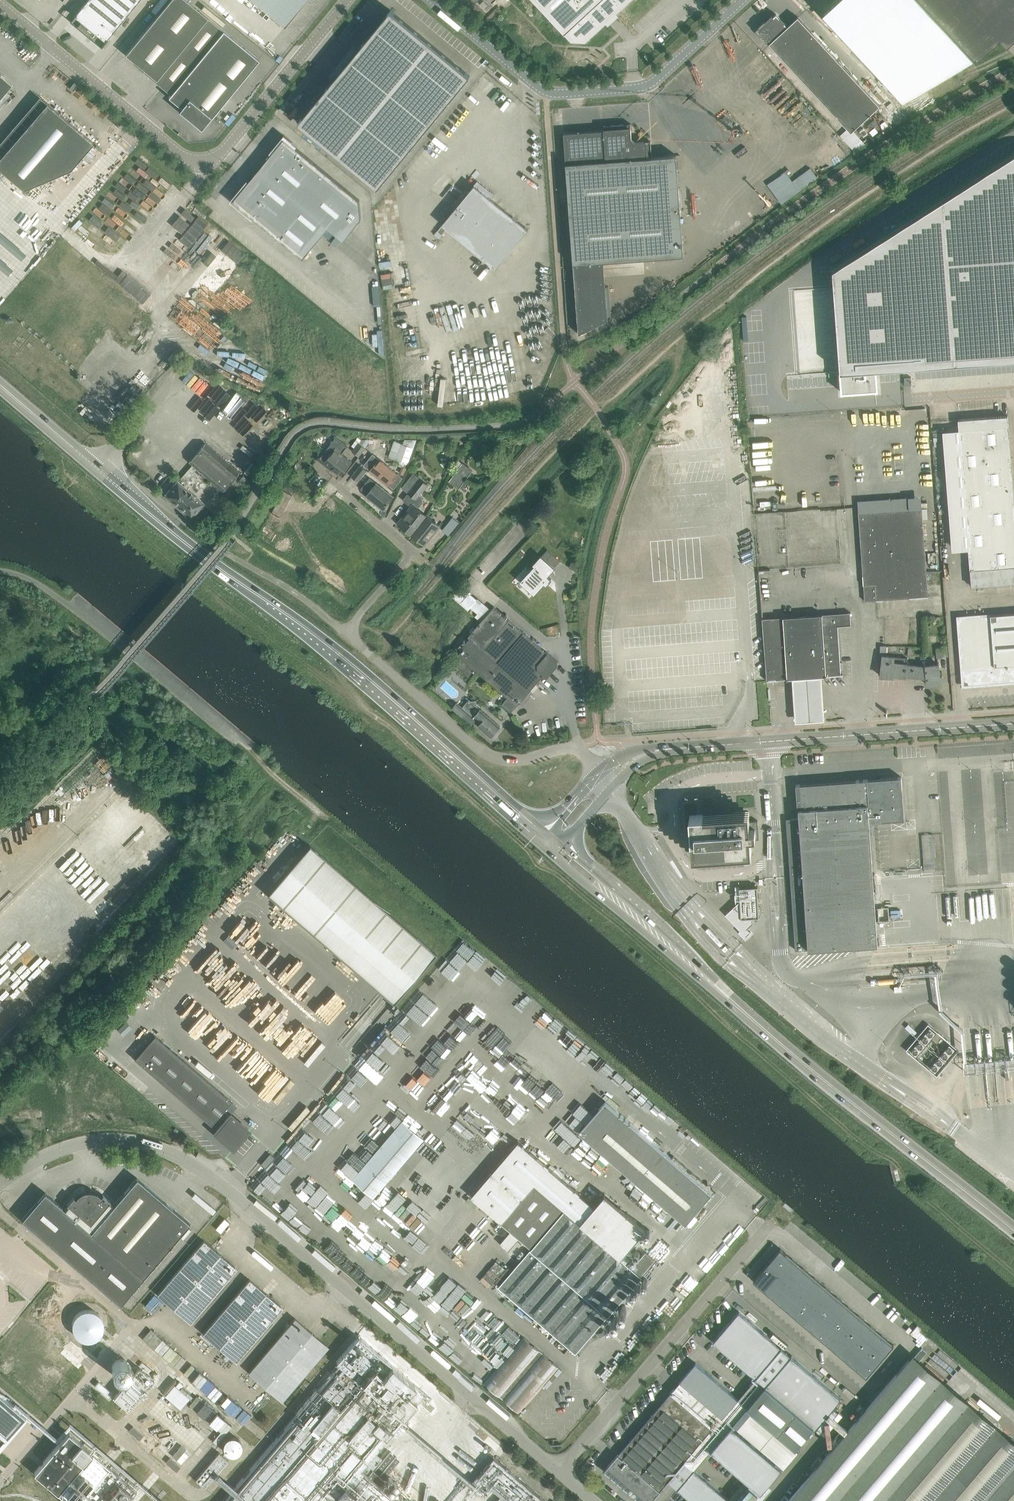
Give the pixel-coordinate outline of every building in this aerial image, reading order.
[(70,20),(93,39),(101,46),(107,39),(107,38),(139,0),(87,0),(76,13),(74,15),(75,16),(71,21),(70,20)] [(259,59),(187,0),(170,0),(125,54),(155,79),(154,81),(170,94),(168,97),(181,107),(178,110),(201,128),(211,116),(211,117),(259,59)] [(307,0),(251,0),(284,27),(307,0)] [(585,42),(631,0),(533,0),(571,42),(585,42)] [(978,61),(1000,41),(1007,48),(1013,41),(1013,0),(921,0),(978,61)] [(332,81),(299,121),(378,187),(470,75),(391,10),(357,50),(332,81)] [(776,14),(759,30),(770,43),(769,43),(776,50),(848,128),(840,135),(855,152),(864,144),(853,130),(880,105),(805,24),(798,17),(787,26),(776,14)] [(47,103),(0,157),(0,169),(23,189),(70,169),(93,142),(47,103)] [(684,255),(677,165),(676,155),(652,157),(651,141),(636,142),(632,138),(631,124),(603,126),(604,130),(564,133),(578,333),(608,319),(604,261),(684,255)] [(282,162),(270,177),(329,226),(328,227),(343,240),(361,218),(360,199),(296,147),(297,145),(284,135),(270,152),(271,153),(270,155),(271,155),(272,154),(282,162)] [(833,269),(841,392),(878,389),(876,369),(903,367),(1013,359),(1013,154),(833,269)] [(779,203),(817,178),(810,167),(790,179),(785,171),(766,183),(779,203)] [(303,257),(328,227),(329,226),(270,177),(259,168),(249,181),(247,180),(230,200),(253,218),(254,217),(303,257)] [(474,185),(442,224),(443,224),(437,231),(442,235),(448,228),(496,268),(528,229),(474,185)] [(1013,526),(1013,495),(1008,415),(958,419),(967,529),(1013,526)] [(335,436),(325,449),(331,454),(324,462),(341,475),(351,462),(342,455),(348,446),(335,436)] [(366,447),(365,447),(368,444),(362,439),(359,443),(359,442),(353,451),(359,456),(366,447)] [(408,463),(413,447),(415,443),(405,440),(404,444),(402,443),(396,459),(408,463)] [(239,480),(235,477),(239,472),(205,443),(189,461),(192,464),(178,481),(177,480),(165,495),(191,517),(203,503),(191,492),(194,489),(196,492),(200,487),(202,488),(204,487),(205,485),(204,482),(208,478),(230,497),(246,478),(243,475),(239,480)] [(379,477),(388,466),(373,454),(364,465),(379,477)] [(472,470),(462,463),(459,460),(451,472),(454,474),(449,480),(459,488),(472,470)] [(248,474),(255,465),(252,462),(244,471),(248,474)] [(358,481),(367,470),(361,465),(352,476),(358,481)] [(388,466),(379,477),(394,488),(403,478),(388,466)] [(366,495),(383,509),(393,496),(370,477),(361,488),(367,494),(366,495)] [(427,515),(418,508),(422,503),(423,500),(423,498),(422,496),(421,495),(429,484),(421,478),(403,499),(410,506),(398,522),(412,534),(427,515)] [(285,487),(279,498),(269,514),(276,518),(293,491),(285,487)] [(858,512),(864,601),(928,596),(922,508),(858,512)] [(412,534),(425,544),(440,526),(427,515),(412,534)] [(452,517),(442,529),(449,535),(454,528),(459,523),(452,517)] [(967,529),(971,586),(1013,583),(1013,526),(967,529)] [(554,567),(560,560),(548,549),(542,556),(541,556),(534,563),(536,565),(521,581),(518,584),(518,589),(522,592),(527,592),(530,589),(535,593),(545,582),(546,583),(551,578),(547,575),(554,567)] [(488,606),(470,590),(478,581),(471,575),(453,595),(478,618),(488,606)] [(464,660),(458,667),(470,678),(477,670),(508,697),(502,704),(511,712),(517,705),(535,684),(542,675),(544,676),(548,676),(558,664),(558,660),(527,634),(494,606),(491,609),(479,624),(468,637),(469,638),(462,646),(464,647),(458,654),(464,660)] [(838,626),(851,625),(850,612),(762,618),(766,671),(767,681),(778,680),(778,679),(787,678),(787,679),(792,679),(822,677),(827,676),(843,674),(841,674),(840,668),(838,626)] [(963,675),(964,685),(1013,681),(1013,613),(959,617),(963,675)] [(905,676),(905,675),(907,664),(907,658),(886,655),(886,645),(880,645),(880,656),(882,656),(880,675),(893,677),(893,674),(905,676)] [(927,677),(926,666),(907,664),(905,675),(927,677)] [(942,683),(942,676),(939,676),(938,664),(926,665),(926,666),(927,677),(927,685),(942,683)] [(822,677),(792,679),(795,725),(825,723),(822,677)] [(467,711),(456,702),(452,707),(472,725),(476,719),(481,722),(478,725),(491,736),(500,726),(481,708),(481,709),(474,703),(467,711)] [(789,818),(786,818),(787,836),(788,836),(796,950),(878,944),(881,944),(880,935),(878,935),(878,929),(874,886),(876,886),(875,873),(873,874),(869,821),(904,818),(902,786),(901,776),(796,784),(798,809),(799,808),(799,818),(789,818)] [(749,811),(713,814),(713,810),(704,810),(704,814),(703,814),(690,815),(693,856),(752,852),(751,839),(758,838),(758,839),(759,838),(758,820),(757,820),(750,821),(749,811)] [(393,1002),(429,961),(436,953),(310,844),(267,894),(393,1002)] [(754,922),(753,917),(760,917),(757,886),(740,887),(740,892),(735,893),(736,904),(726,914),(746,935),(751,931),(747,928),(754,922)] [(431,977),(418,990),(501,1070),(501,1068),(539,1106),(548,1106),(559,1094),(561,1075),(555,1081),(550,1080),(543,1073),(539,1077),(532,1070),(538,1064),(534,1060),(535,1049),(527,1058),(520,1051),(514,1051),(508,1045),(517,1035),(509,1028),(506,1032),(506,1024),(501,1019),(498,1022),(469,1020),(484,1005),(475,996),(454,1017),(447,1010),(456,1001),(431,977)] [(905,1050),(936,1076),(958,1049),(926,1023),(905,1050)] [(908,1024),(905,1027),(914,1035),(917,1032),(908,1024)] [(453,1050),(454,1049),(444,1040),(444,1039),(439,1034),(433,1041),(451,1058),(456,1052),(453,1050)] [(249,1129),(231,1114),(229,1115),(223,1110),(231,1101),(155,1035),(135,1058),(211,1124),(216,1118),(222,1123),(215,1132),(233,1148),(249,1129)] [(579,1132),(678,1217),(686,1223),(705,1201),(706,1201),(714,1191),(715,1192),(716,1192),(674,1155),(673,1156),(672,1158),(606,1101),(599,1108),(579,1132)] [(423,1138),(401,1120),(351,1179),(373,1197),(423,1138)] [(519,1141),(471,1196),(502,1222),(532,1248),(500,1286),(576,1351),(624,1295),(630,1301),(635,1295),(628,1290),(655,1259),(646,1251),(632,1268),(625,1262),(633,1253),(628,1249),(646,1228),(605,1194),(594,1206),(519,1141)] [(289,1163),(277,1153),(266,1167),(278,1176),(289,1163)] [(121,1304),(190,1222),(137,1177),(113,1205),(110,1202),(110,1201),(103,1194),(101,1197),(98,1193),(95,1192),(92,1191),(91,1191),(88,1191),(85,1192),(83,1193),(81,1193),(79,1195),(78,1196),(76,1198),(74,1197),(67,1204),(69,1205),(65,1209),(45,1192),(22,1219),(121,1304)] [(190,1322),(230,1275),(236,1268),(204,1240),(157,1294),(190,1322)] [(779,1274),(792,1258),(781,1248),(767,1264),(778,1273),(779,1274)] [(690,1264),(702,1275),(709,1267),(697,1257),(690,1264)] [(790,1283),(803,1267),(792,1258),(779,1274),(786,1280),(790,1283)] [(764,1289),(778,1273),(767,1264),(753,1280),(764,1289)] [(801,1293),(815,1277),(803,1267),(790,1283),(793,1286),(801,1293)] [(786,1280),(779,1274),(778,1273),(764,1289),(772,1296),(786,1280)] [(812,1302),(826,1286),(815,1277),(801,1293),(808,1299),(812,1302)] [(249,1279),(203,1333),(236,1361),(282,1307),(249,1279)] [(793,1286),(790,1283),(786,1280),(772,1296),(780,1302),(793,1286)] [(787,1309),(801,1293),(793,1286),(780,1302),(787,1309)] [(823,1312),(837,1296),(826,1286),(812,1302),(816,1306),(823,1312)] [(808,1299),(801,1293),(787,1309),(795,1315),(808,1299)] [(835,1321),(848,1305),(837,1296),(823,1312),(824,1312),(831,1319),(835,1321)] [(816,1306),(812,1302),(808,1299),(795,1315),(802,1321),(816,1306)] [(2,1310),(11,1319),(20,1310),(11,1301),(2,1310)] [(846,1331),(859,1315),(848,1305),(835,1321),(839,1325),(846,1331)] [(824,1312),(823,1312),(816,1306),(802,1321),(810,1328),(824,1312)] [(72,1324),(72,1326),(72,1327),(72,1328),(73,1330),(73,1331),(74,1332),(74,1333),(75,1334),(76,1335),(77,1336),(78,1337),(79,1338),(80,1339),(81,1340),(82,1340),(84,1340),(85,1341),(86,1341),(88,1341),(89,1341),(90,1341),(92,1340),(93,1340),(94,1340),(95,1339),(96,1338),(97,1337),(98,1336),(99,1335),(100,1334),(101,1333),(102,1332),(102,1331),(102,1330),(103,1328),(103,1327),(103,1326),(103,1324),(103,1323),(102,1322),(102,1320),(102,1319),(101,1318),(100,1317),(99,1316),(98,1315),(97,1314),(96,1313),(95,1312),(94,1312),(93,1311),(92,1311),(90,1310),(89,1310),(88,1310),(86,1310),(85,1310),(84,1311),(82,1311),(81,1312),(80,1312),(79,1313),(78,1314),(77,1315),(76,1316),(75,1317),(74,1318),(74,1319),(73,1320),(73,1322),(72,1323),(72,1324)] [(815,1428),(841,1398),(740,1311),(714,1341),(774,1393),(815,1428)] [(818,1334),(831,1319),(824,1312),(810,1328),(818,1334)] [(857,1340),(871,1325),(859,1315),(846,1331),(854,1338),(857,1340)] [(295,1318),(249,1372),(282,1400),(328,1346),(295,1318)] [(839,1325),(835,1321),(831,1319),(818,1334),(825,1341),(839,1325)] [(846,1331),(839,1325),(825,1341),(833,1347),(846,1331)] [(868,1350),(882,1334),(871,1325),(857,1340),(862,1344),(868,1350)] [(840,1354),(854,1338),(846,1331),(833,1347),(840,1354)] [(147,1332),(141,1341),(168,1357),(173,1348),(147,1332)] [(868,1350),(869,1351),(880,1360),(894,1344),(882,1334),(868,1350)] [(394,1487),(399,1482),(389,1474),(380,1484),(368,1474),(381,1457),(375,1452),(404,1418),(425,1393),(358,1336),(336,1362),(339,1365),(223,1500),(411,1500),(394,1487)] [(484,1382),(520,1413),(559,1367),(524,1336),(484,1382)] [(862,1344),(857,1340),(854,1338),(840,1354),(848,1360),(862,1344)] [(869,1351),(868,1350),(862,1344),(848,1360),(856,1367),(869,1351)] [(869,1351),(856,1367),(866,1376),(880,1360),(869,1351)] [(908,1360),(787,1500),(1013,1500),(1013,1451),(908,1360)] [(178,1370),(187,1375),(191,1365),(182,1361),(178,1370)] [(748,1407),(696,1362),(680,1381),(671,1392),(607,1467),(648,1500),(651,1500),(668,1481),(692,1500),(731,1500),(694,1470),(712,1450),(761,1492),(782,1468),(732,1425),(748,1407)] [(139,1367),(114,1397),(128,1410),(154,1380),(139,1367)] [(99,1381),(95,1385),(108,1397),(112,1392),(99,1381)] [(178,1408),(188,1397),(174,1384),(164,1395),(178,1408)] [(26,1416),(0,1393),(0,1445),(26,1416)] [(220,1433),(228,1424),(214,1411),(206,1420),(220,1433)] [(68,1432),(34,1472),(58,1492),(92,1452),(68,1432)] [(233,1455),(234,1455),(235,1454),(236,1454),(237,1453),(238,1453),(239,1452),(240,1451),(241,1450),(241,1449),(242,1448),(242,1447),(242,1446),(242,1445),(242,1444),(242,1443),(241,1442),(241,1441),(240,1440),(239,1439),(238,1438),(237,1437),(236,1437),(235,1436),(234,1436),(233,1436),(232,1436),(230,1436),(229,1437),(228,1437),(227,1438),(226,1439),(225,1440),(224,1441),(224,1442),(223,1443),(223,1445),(223,1446),(223,1447),(224,1449),(224,1450),(225,1451),(226,1452),(227,1453),(228,1454),(229,1454),(231,1455),(232,1455),(233,1455)] [(58,1492),(68,1500),(127,1500),(137,1490),(92,1452),(58,1492)] [(195,1479),(205,1487),(228,1460),(219,1452),(195,1479)] [(471,1485),(478,1490),(485,1497),(485,1496),(493,1487),(502,1495),(496,1500),(547,1500),(495,1457),(479,1475),(471,1485)] [(33,1497),(37,1500),(40,1500),(43,1497),(37,1492),(33,1497)]
